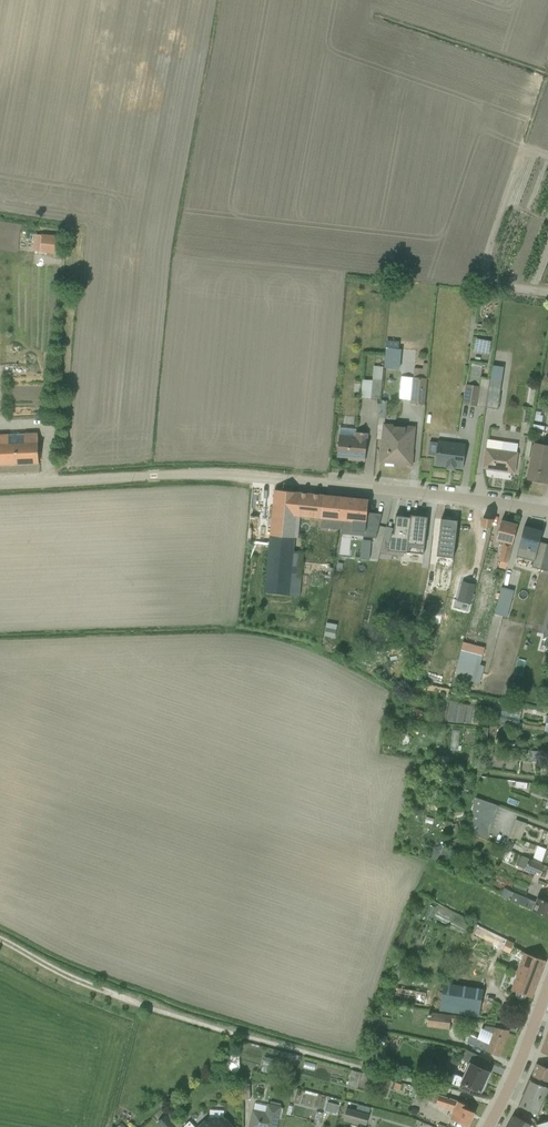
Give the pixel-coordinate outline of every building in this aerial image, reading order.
[(61,255),(63,236),(42,234),(42,235),(35,234),(33,251),(40,251),(40,253),(61,255)] [(473,352),(488,354),(490,341),(476,338),(473,352)] [(404,376),(402,402),(424,404),(428,364),(414,363),(413,377),(404,376)] [(485,407),(489,380),(480,378),(482,364),(471,363),(468,384),(465,384),(463,404),(485,407)] [(372,379),(381,380),(383,367),(374,366),(372,379)] [(489,378),(489,380),(485,407),(497,409),(501,380),(489,378)] [(362,379),(360,397),(371,398),(370,399),(380,400),(382,380),(372,379),(372,380),(362,379)] [(383,440),(381,461),(388,462),(388,461),(394,462),(394,464),(411,465),(415,426),(384,423),(385,418),(386,418),(387,402),(387,400),(380,400),(376,440),(383,440)] [(339,434),(337,457),(355,458),(355,460),(364,461),(367,433),(356,432),(356,429),(340,428),(339,434)] [(0,434),(0,465),(39,463),(37,432),(0,434)] [(487,439),(483,468),(513,472),(517,444),(487,439)] [(438,440),(434,465),(446,466),(446,468),(454,469),(455,467),(463,468),(466,444),(438,440)] [(527,480),(547,484),(547,478),(547,445),(534,442),(527,480)] [(345,497),(275,490),(265,593),(300,596),(305,538),(294,537),(296,516),(343,520),(345,497)] [(345,497),(343,520),(352,521),(351,530),(364,531),(364,536),(376,538),(381,513),(367,512),(368,499),(345,497)] [(427,517),(410,515),(410,517),(395,515),(393,533),(391,533),(387,550),(423,554),(427,517)] [(457,520),(441,518),(436,556),(453,558),(457,520)] [(482,518),(481,527),(491,528),(492,519),(482,518)] [(517,525),(501,521),(496,540),(503,542),(498,560),(500,561),(498,567),(505,569),(506,562),(507,563),(517,525)] [(531,567),(540,569),(546,544),(539,542),(541,533),(534,531),(535,529),(523,526),(516,556),(533,560),(531,567)] [(546,544),(540,569),(547,571),(547,570),(547,544),(546,544)] [(440,557),(433,557),(432,570),(439,571),(440,557)] [(460,649),(478,654),(482,655),(484,647),(462,642),(460,649)] [(471,681),(478,654),(460,649),(454,676),(471,681)] [(457,718),(457,707),(442,706),(441,722),(449,722),(449,718),(457,718)] [(521,711),(501,707),(498,720),(518,725),(521,711)] [(412,718),(421,718),(422,710),(413,709),(412,718)] [(460,727),(447,748),(456,753),(469,732),(460,727)] [(488,727),(479,727),(478,738),(487,739),(488,727)] [(382,745),(388,747),(391,735),(384,733),(382,745)] [(484,756),(491,756),(493,745),(485,745),(484,756)] [(529,761),(536,762),(537,751),(530,751),(529,761)] [(487,839),(499,806),(473,796),(471,832),(487,839)] [(510,836),(520,840),(526,823),(516,819),(510,836)] [(505,848),(511,850),(514,843),(508,841),(505,848)] [(546,849),(537,846),(532,859),(544,865),(547,866),(547,844),(546,849)] [(436,861),(439,854),(444,846),(441,845),(434,848),(433,847),(428,856),(436,861)] [(439,854),(455,861),(460,853),(444,845),(444,846),(439,854)] [(540,876),(544,865),(532,859),(521,854),(517,865),(525,869),(524,869),(540,876)] [(512,886),(526,892),(529,885),(516,879),(512,886)] [(547,916),(547,902),(537,897),(535,901),(504,888),(501,895),(547,916)] [(425,917),(429,919),(435,907),(430,905),(425,916),(423,916),(422,918),(424,919),(425,917)] [(514,943),(478,926),(473,935),(509,953),(514,943)] [(390,979),(398,981),(405,953),(397,951),(390,979)] [(531,997),(545,961),(524,953),(510,990),(516,991),(515,994),(516,996),(518,998),(520,999),(523,999),(525,997),(526,995),(531,997)] [(444,982),(439,1009),(478,1017),(483,988),(444,982)] [(386,986),(384,998),(424,1004),(426,992),(386,986)] [(428,1011),(427,1025),(449,1028),(450,1021),(469,1024),(470,1016),(428,1011)] [(466,1044),(497,1056),(507,1029),(495,1027),(494,1023),(484,1021),(483,1029),(482,1028),(477,1037),(470,1034),(466,1044)] [(222,1065),(235,1074),(239,1067),(239,1048),(227,1058),(222,1065)] [(453,1073),(449,1082),(459,1086),(458,1087),(469,1092),(471,1087),(480,1090),(481,1090),(482,1090),(490,1074),(490,1073),(489,1073),(489,1072),(489,1071),(485,1071),(490,1060),(467,1050),(463,1059),(469,1062),(462,1077),(453,1073)] [(261,1071),(270,1073),(273,1058),(265,1056),(261,1071)] [(529,1080),(547,1087),(547,1068),(536,1063),(529,1080)] [(285,1076),(291,1078),(294,1069),(288,1068),(285,1076)] [(347,1084),(357,1087),(361,1072),(351,1070),(347,1084)] [(240,1077),(242,1099),(250,1099),(249,1083),(248,1083),(247,1076),(240,1077)] [(519,1103),(538,1112),(544,1100),(547,1101),(547,1099),(547,1094),(546,1093),(547,1089),(547,1087),(529,1080),(519,1103)] [(457,1100),(439,1094),(438,1095),(417,1088),(412,1104),(426,1108),(428,1101),(436,1104),(453,1110),(449,1117),(467,1126),(474,1112),(465,1108),(467,1104),(457,1100)] [(291,1102),(312,1107),(314,1101),(293,1096),(291,1102)] [(328,1110),(331,1100),(320,1097),(317,1107),(328,1110)] [(281,1103),(271,1101),(270,1103),(269,1103),(266,1113),(253,1110),(249,1126),(275,1126),(281,1103)] [(343,1119),(366,1125),(369,1114),(346,1108),(343,1119)] [(314,1121),(320,1123),(323,1112),(317,1110),(314,1121)] [(506,1126),(533,1126),(530,1124),(533,1119),(523,1113),(520,1119),(513,1115),(506,1126)] [(176,1126),(166,1114),(157,1123),(160,1126),(176,1126)] [(225,1118),(209,1116),(197,1126),(233,1126),(225,1118)]
